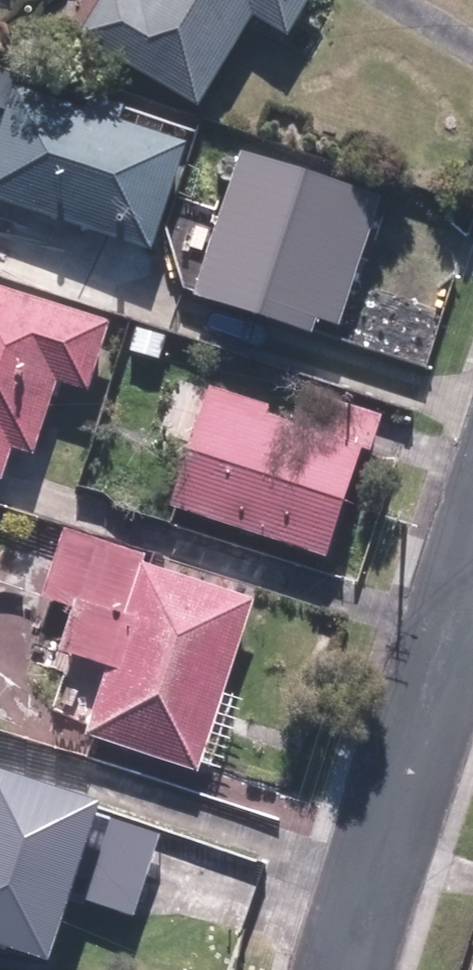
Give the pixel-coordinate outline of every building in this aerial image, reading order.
[(198,110),(255,14),(287,33),(307,0),(145,0),(142,5),(134,0),(111,0),(85,43),(198,110)] [(0,141),(0,203),(151,254),(186,153),(16,94),(0,141)] [(376,200),(241,158),(197,301),(311,336),(314,324),(336,330),(376,200)] [(0,292),(0,480),(1,480),(12,448),(35,455),(58,383),(84,391),(104,325),(0,292)] [(203,407),(171,509),(327,558),(359,456),(203,407)] [(197,774),(252,605),(139,569),(141,562),(65,538),(46,598),(80,609),(66,653),(111,667),(88,739),(197,774)] [(42,959),(94,808),(0,776),(0,945),(42,959)] [(130,915),(158,834),(110,818),(83,899),(130,915)]
